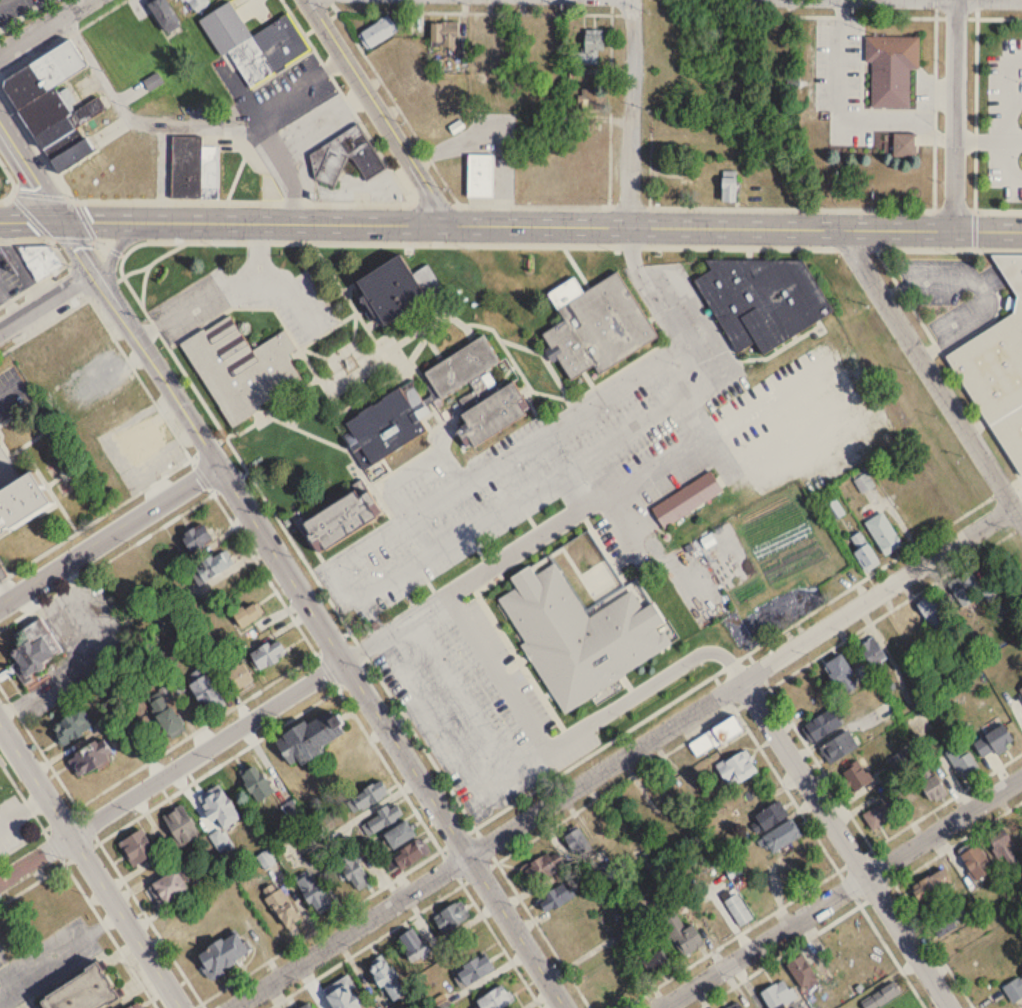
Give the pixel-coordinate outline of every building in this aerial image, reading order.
[(165,0),(154,0),(146,5),(165,35),(181,25),(165,0)] [(192,14),(211,4),(209,0),(184,0),(192,14)] [(199,20),(220,58),(229,53),(248,88),(309,54),(288,15),(250,36),(231,2),(199,20)] [(358,33),(366,49),(398,33),(391,17),(358,33)] [(456,47),(456,23),(430,23),(430,47),(456,47)] [(488,25),(473,25),(473,70),(488,70),(488,25)] [(569,65),(602,65),(602,30),(583,30),(583,53),(569,53),(569,65)] [(919,38),(866,37),(865,63),(871,63),(871,108),(909,108),(909,69),(919,69),(919,38)] [(85,69),(69,42),(0,81),(0,87),(37,152),(107,112),(98,97),(69,114),(53,87),(85,69)] [(583,78),(583,69),(569,69),(569,78),(583,78)] [(151,91),(163,83),(157,74),(144,82),(151,91)] [(583,108),(593,109),(593,91),(583,90),(583,108)] [(322,184),(354,165),(364,182),(384,170),(358,126),(306,156),(322,184)] [(916,158),(916,134),(890,134),(890,158),(916,158)] [(48,164),(58,177),(95,149),(85,136),(48,164)] [(493,155),(467,155),(467,198),(493,198),(493,155)] [(217,200),(218,159),(202,158),(201,200),(217,200)] [(721,204),(736,204),(736,172),(721,172),(721,204)] [(22,254),(37,280),(62,266),(47,240),(22,254)] [(738,348),(754,338),(762,349),(829,309),(792,246),(718,246),(707,252),(712,261),(695,272),(738,348)] [(381,325),(423,299),(398,253),(356,280),(381,325)] [(994,254),(993,258),(1013,293),(1013,315),(947,351),(1015,476),(1021,472),(1021,255),(994,254)] [(661,325),(620,263),(581,287),(572,277),(553,289),(561,299),(568,310),(544,326),(573,371),(597,355),(602,364),(661,325)] [(231,419),(305,372),(282,324),(254,343),(230,307),(182,338),(231,419)] [(444,390),(505,354),(487,326),(428,362),(444,390)] [(535,406),(515,370),(456,406),(478,440),(535,406)] [(372,465),(423,433),(417,422),(430,413),(409,375),(341,416),(372,465)] [(166,445),(149,418),(118,437),(135,464),(166,445)] [(56,506),(39,477),(21,476),(1,441),(0,476),(0,538),(56,506)] [(665,524),(727,482),(716,463),(652,503),(665,524)] [(874,485),(866,473),(855,481),(863,492),(874,485)] [(384,505),(367,477),(311,514),(330,542),(384,505)] [(864,520),(882,509),(903,542),(885,553),(864,520)] [(213,542),(202,522),(179,535),(190,555),(213,542)] [(857,549),(854,551),(865,572),(879,564),(862,531),(851,537),(857,549)] [(977,598),(973,593),(982,587),(969,570),(947,585),(963,608),(977,598)] [(924,616),(939,606),(931,595),(916,604),(924,616)] [(230,615),(243,632),(262,618),(250,601),(230,615)] [(897,617),(915,642),(927,633),(910,608),(897,617)] [(20,630),(26,640),(7,652),(23,678),(61,654),(39,618),(20,630)] [(859,643),(873,634),(894,662),(877,672),(859,643)] [(258,671),(286,656),(276,638),(249,653),(258,671)] [(824,661),(841,650),(854,670),(848,674),(855,686),(847,691),(840,679),(837,681),(824,661)] [(253,679),(240,663),(223,676),(235,693),(253,679)] [(204,712),(221,703),(206,674),(188,683),(204,712)] [(885,719),(896,712),(889,700),(878,707),(885,719)] [(168,737),(184,724),(168,704),(152,716),(168,737)] [(803,724),(831,705),(842,722),(813,740),(803,724)] [(63,749),(92,726),(78,707),(55,725),(60,730),(53,736),(63,749)] [(345,734),(331,707),(273,738),(287,766),(297,761),(300,765),(326,752),(323,746),(345,734)] [(742,731),(734,716),(689,742),(698,757),(742,731)] [(972,744),(984,760),(1013,740),(1002,724),(972,744)] [(819,745),(848,727),(858,744),(830,762),(819,745)] [(66,758),(78,778),(113,757),(101,737),(66,758)] [(980,769),(963,744),(947,756),(964,780),(980,769)] [(715,762),(724,756),(726,758),(745,746),(759,767),(738,781),(735,777),(727,782),(715,762)] [(855,792),(873,781),(860,761),(842,772),(855,792)] [(275,793),(256,764),(238,775),(257,804),(275,793)] [(946,793),(935,773),(919,783),(930,802),(946,793)] [(389,795),(382,781),(346,800),(354,814),(389,795)] [(217,819),(222,829),(239,820),(220,785),(196,797),(209,822),(217,819)] [(750,814),(778,796),(789,813),(761,831),(750,814)] [(363,821),(373,836),(402,817),(393,802),(363,821)] [(863,813),(871,831),(895,821),(888,803),(863,813)] [(162,816),(178,847),(198,836),(182,805),(162,816)] [(763,833),(792,815),(802,832),(774,850),(763,833)] [(415,836),(405,821),(382,836),(393,851),(415,836)] [(564,836),(579,863),(595,854),(580,827),(564,836)] [(211,835),(220,856),(233,850),(224,829),(211,835)] [(1020,863),(1005,829),(989,837),(1003,870),(1020,863)] [(154,858),(145,831),(120,839),(129,867),(154,858)] [(423,856),(415,842),(391,857),(399,870),(423,856)] [(959,854),(975,882),(994,871),(978,843),(959,854)] [(373,882),(348,852),(335,863),(359,893),(373,882)] [(559,871),(548,853),(518,870),(529,888),(559,871)] [(294,875),(309,865),(332,902),(317,911),(294,875)] [(911,889),(921,904),(952,882),(941,868),(911,889)] [(148,886),(162,906),(187,890),(174,869),(148,886)] [(263,890),(278,880),(301,917),(286,926),(263,890)] [(536,899),(544,914),(573,898),(565,883),(536,899)] [(724,902),(740,928),(753,919),(737,894),(724,902)] [(467,917),(453,902),(432,921),(446,936),(467,917)] [(931,923),(941,937),(969,916),(959,902),(931,923)] [(705,946),(693,925),(685,929),(676,911),(659,920),(680,960),(705,946)] [(431,953),(414,926),(396,937),(412,964),(431,953)] [(208,982),(226,973),(223,967),(250,955),(239,931),(194,952),(208,982)] [(650,978),(671,965),(661,950),(641,963),(650,978)] [(370,967),(370,964),(373,962),(371,958),(381,952),(388,965),(392,963),(398,973),(395,975),(405,991),(394,998),(384,982),(381,984),(370,967)] [(453,975),(465,990),(493,967),(481,952),(453,975)] [(819,983),(802,956),(786,965),(803,993),(819,983)] [(598,966),(591,957),(577,967),(584,977),(598,966)] [(41,1007),(109,1007),(119,1002),(96,963),(35,998),(41,1007)] [(350,987),(363,1007),(335,1007),(322,988),(348,972),(355,984),(350,987)] [(1021,998),(1021,975),(1001,987),(1011,1004),(1021,998)] [(786,979),(760,993),(768,1007),(778,1007),(796,999),(786,979)] [(514,1001),(503,983),(476,1001),(480,1007),(503,1007),(514,1001)]
